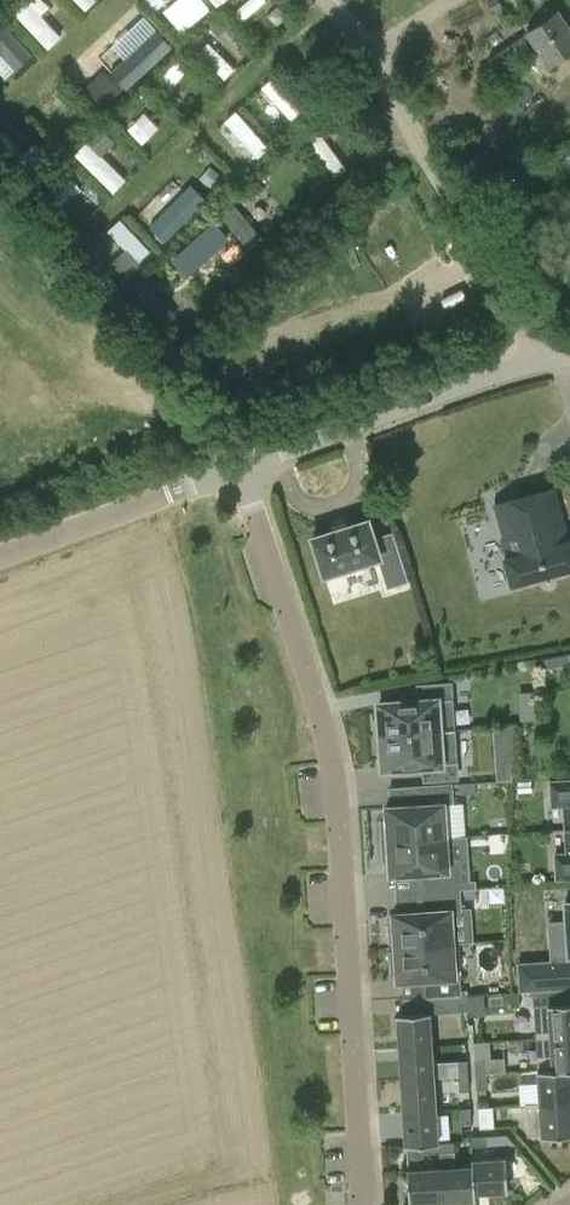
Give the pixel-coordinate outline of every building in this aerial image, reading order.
[(59,34),(25,0),(17,0),(8,9),(47,47),(59,34)] [(48,6),(44,0),(30,0),(37,13),(48,6)] [(83,9),(92,0),(74,0),(83,9)] [(229,12),(239,22),(263,0),(242,0),(229,12)] [(569,25),(558,8),(524,31),(549,65),(569,50),(569,24),(569,25)] [(125,90),(168,41),(142,19),(100,68),(125,90)] [(31,52),(0,20),(0,54),(14,69),(31,52)] [(207,40),(196,50),(223,79),(234,68),(207,40)] [(166,88),(186,69),(176,59),(156,78),(166,88)] [(100,69),(83,85),(102,104),(118,88),(100,69)] [(271,73),(258,85),(292,120),(305,108),(271,73)] [(220,145),(238,163),(258,145),(240,126),(220,145)] [(315,129),(303,139),(331,175),(343,165),(315,129)] [(81,149),(97,168),(116,152),(100,133),(81,149)] [(188,182),(149,224),(164,238),(203,196),(188,182)] [(243,248),(258,233),(234,208),(218,223),(243,248)] [(191,274),(226,236),(211,221),(175,260),(191,274)] [(110,265),(118,279),(138,268),(130,255),(110,265)] [(568,539),(554,487),(495,503),(504,536),(506,535),(512,555),(505,557),(512,583),(569,566),(569,539),(568,539)] [(371,517),(314,536),(326,573),(380,555),(390,586),(409,579),(393,530),(377,535),(371,517)] [(372,717),(373,735),(453,730),(450,683),(418,685),(419,700),(379,703),(380,716),(372,717)] [(535,718),(533,689),(517,690),(519,718),(535,718)] [(456,776),(453,730),(373,735),(375,751),(382,751),(383,766),(424,764),(425,778),(456,776)] [(565,829),(569,828),(569,780),(550,781),(552,805),(564,805),(565,829)] [(380,821),(381,840),(445,836),(443,803),(453,802),(452,782),(418,785),(419,804),(385,806),(386,820),(380,821)] [(565,829),(567,853),(555,854),(556,878),(569,877),(569,828),(565,829)] [(448,869),(445,836),(381,840),(383,860),(389,860),(390,874),(424,871),(425,891),(460,888),(458,868),(448,869)] [(461,910),(460,888),(425,891),(426,910),(393,912),(393,919),(388,919),(390,942),(394,942),(395,946),(453,942),(450,910),(461,910)] [(554,955),(556,981),(569,980),(569,901),(565,901),(568,954),(554,955)] [(455,975),(453,942),(395,946),(395,951),(390,951),(392,974),(397,974),(397,980),(425,978),(426,996),(461,994),(460,974),(455,975)] [(536,1036),(569,1034),(569,1002),(564,1003),(563,988),(533,990),(536,1036)] [(435,1044),(433,1013),(467,1011),(466,995),(420,998),(421,1012),(399,1013),(401,1046),(435,1044)] [(536,1036),(538,1070),(569,1068),(569,1034),(536,1036)] [(403,1078),(437,1076),(435,1044),(401,1046),(403,1078)] [(475,1059),(476,1074),(486,1074),(485,1058),(475,1059)] [(457,1060),(458,1075),(468,1075),(467,1059),(457,1060)] [(540,1103),(569,1103),(569,1099),(568,1069),(569,1069),(569,1068),(538,1070),(540,1103)] [(487,1089),(486,1074),(476,1074),(477,1090),(487,1089)] [(468,1075),(458,1075),(459,1091),(469,1090),(468,1075)] [(406,1111),(439,1108),(437,1076),(403,1078),(406,1111)] [(540,1103),(525,1104),(527,1137),(569,1134),(569,1103),(540,1103)] [(494,1127),(493,1106),(478,1106),(479,1128),(494,1127)] [(471,1123),(470,1107),(460,1108),(461,1124),(471,1123)] [(408,1144),(426,1143),(441,1142),(439,1108),(406,1111),(408,1144)] [(471,1145),(487,1145),(486,1135),(470,1135),(471,1145)] [(454,1141),(441,1142),(442,1151),(454,1151),(454,1141)] [(442,1151),(441,1142),(426,1143),(426,1152),(442,1151)] [(473,1165),(475,1191),(507,1189),(505,1157),(473,1159),(473,1165)] [(475,1197),(475,1191),(473,1165),(441,1167),(443,1199),(475,1197)] [(443,1199),(441,1167),(409,1169),(411,1201),(443,1199)]
